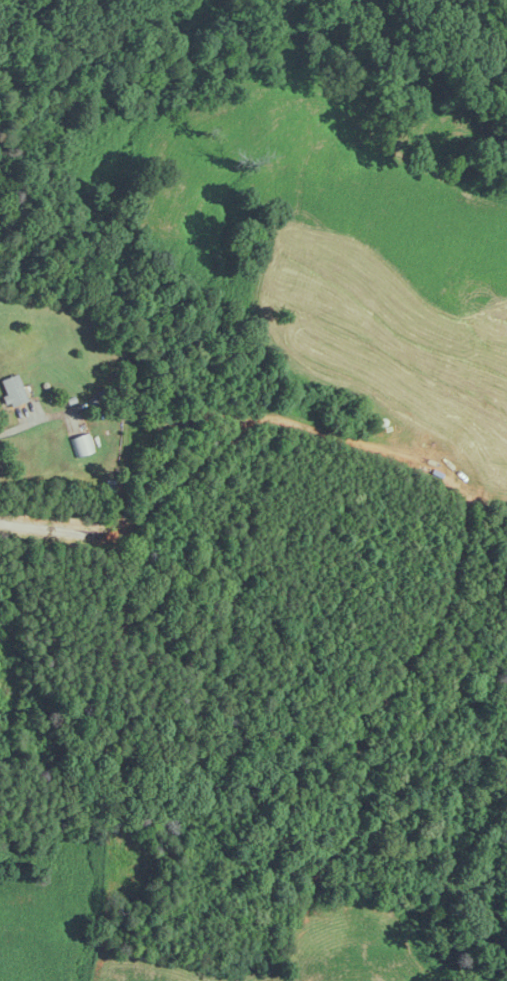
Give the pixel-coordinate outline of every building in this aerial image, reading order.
[(28,401),(18,375),(1,381),(7,396),(3,397),(8,409),(28,401)] [(95,452),(89,433),(71,439),(77,458),(95,452)]
